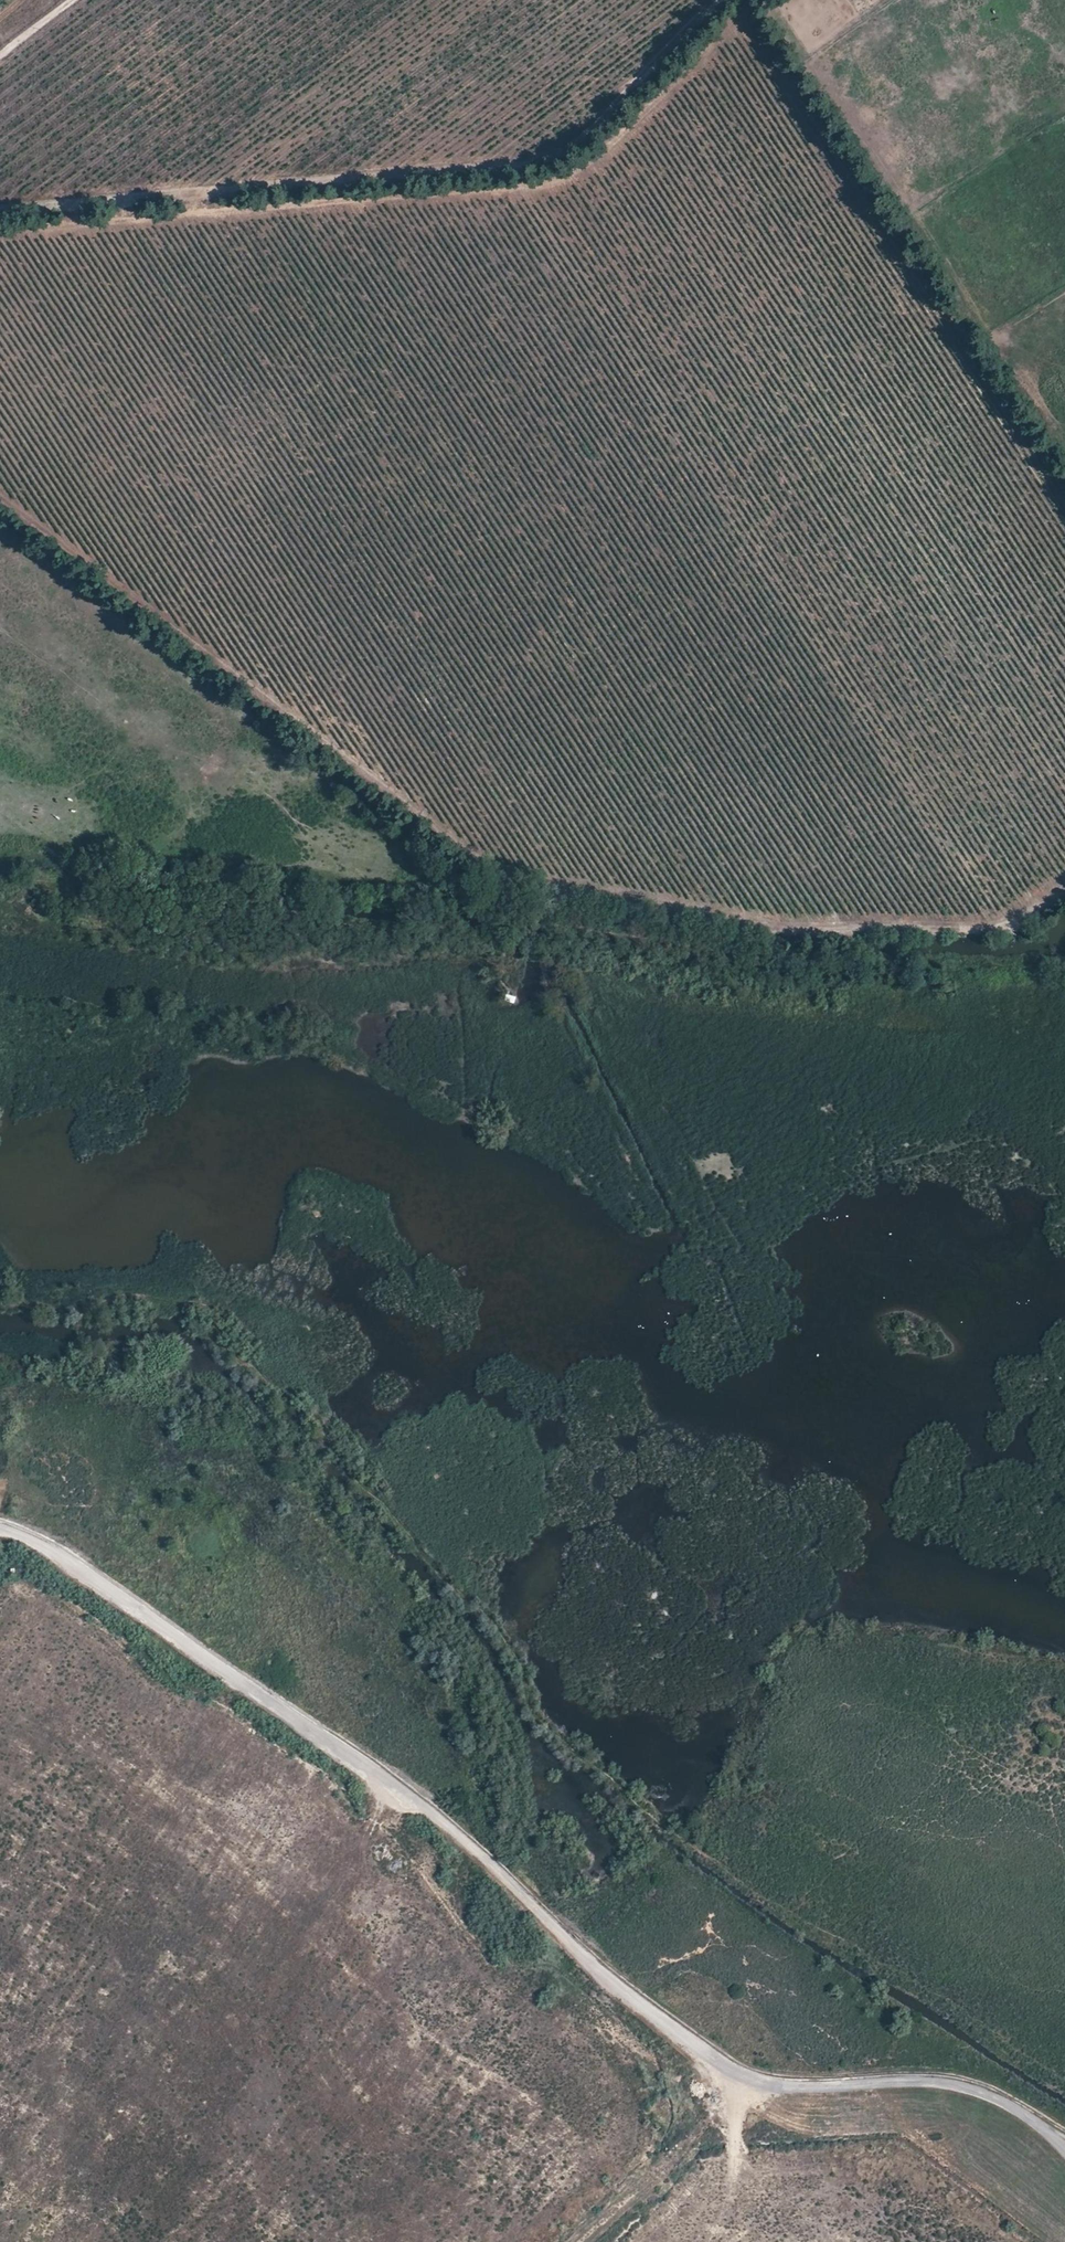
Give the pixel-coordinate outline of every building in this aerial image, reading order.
[(305,751),(317,760),(322,752),(311,744),(305,751)] [(1032,918),(1037,925),(1044,920),(1039,913),(1032,918)]
